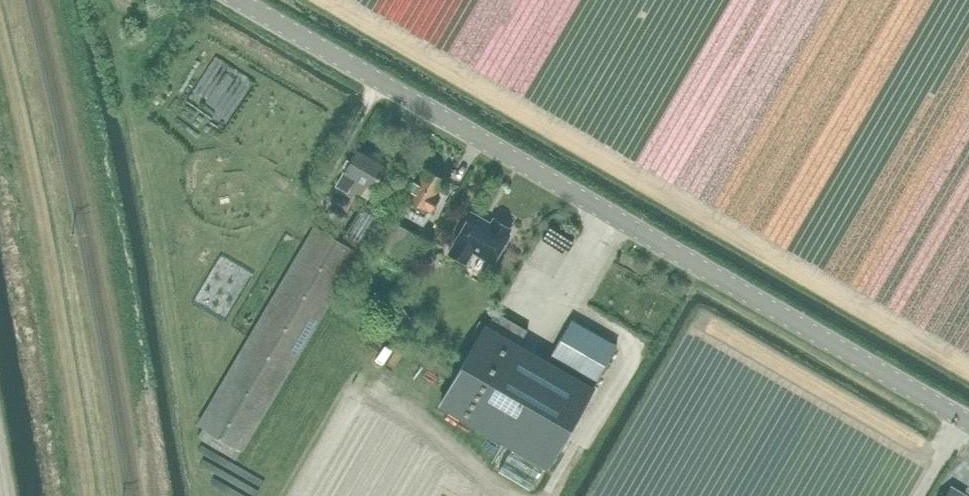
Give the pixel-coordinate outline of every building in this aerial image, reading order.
[(375,191),(389,166),(358,149),(337,185),(348,191),(349,188),(362,194),(367,186),(375,191)] [(445,179),(436,174),(426,168),(410,197),(412,199),(408,206),(420,212),(424,205),(431,209),(439,195),(437,194),(445,179)] [(346,232),(341,240),(314,224),(197,424),(203,428),(198,436),(233,456),(237,448),(243,451),(361,252),(360,251),(380,218),(360,205),(345,232),(346,232)] [(456,241),(449,253),(466,262),(473,250),(493,262),(509,234),(507,233),(510,228),(494,219),(491,224),(471,212),(455,240),(456,241)] [(428,240),(396,221),(381,246),(413,265),(428,240)] [(496,310),(486,322),(438,405),(549,469),(596,386),(594,385),(617,345),(572,319),(549,359),(520,343),(528,329),(496,310)] [(966,495),(952,486),(946,495),(966,495)]
